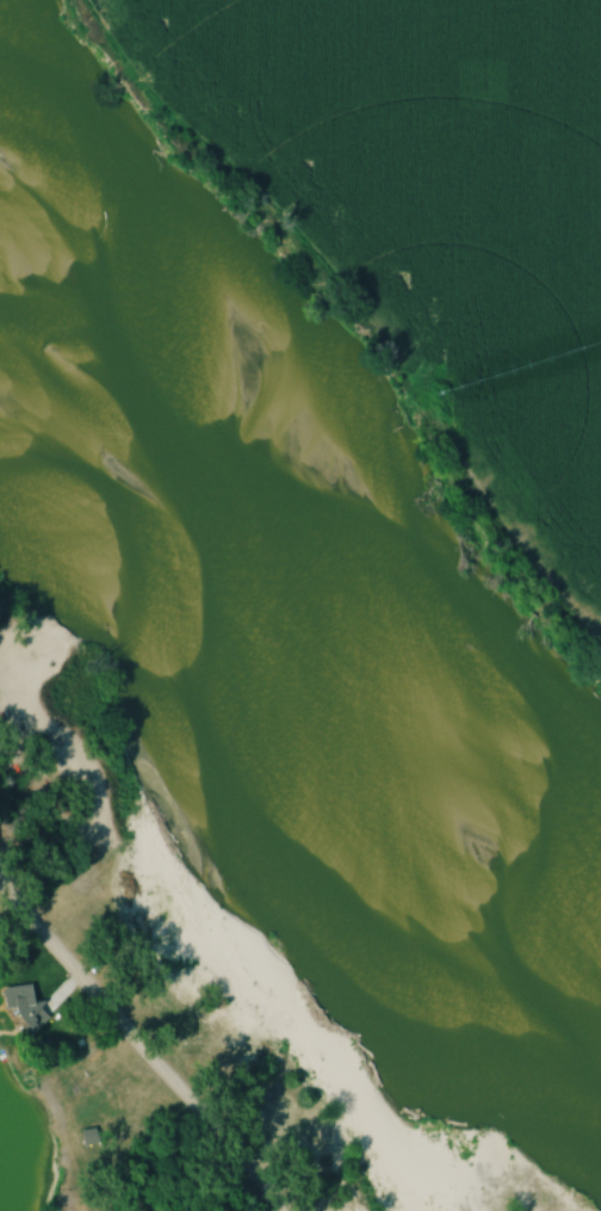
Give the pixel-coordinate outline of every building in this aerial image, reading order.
[(46,1017),(12,982),(0,994),(0,1002),(30,1033),(46,1017)] [(78,1131),(81,1146),(96,1143),(93,1129),(78,1131)]
